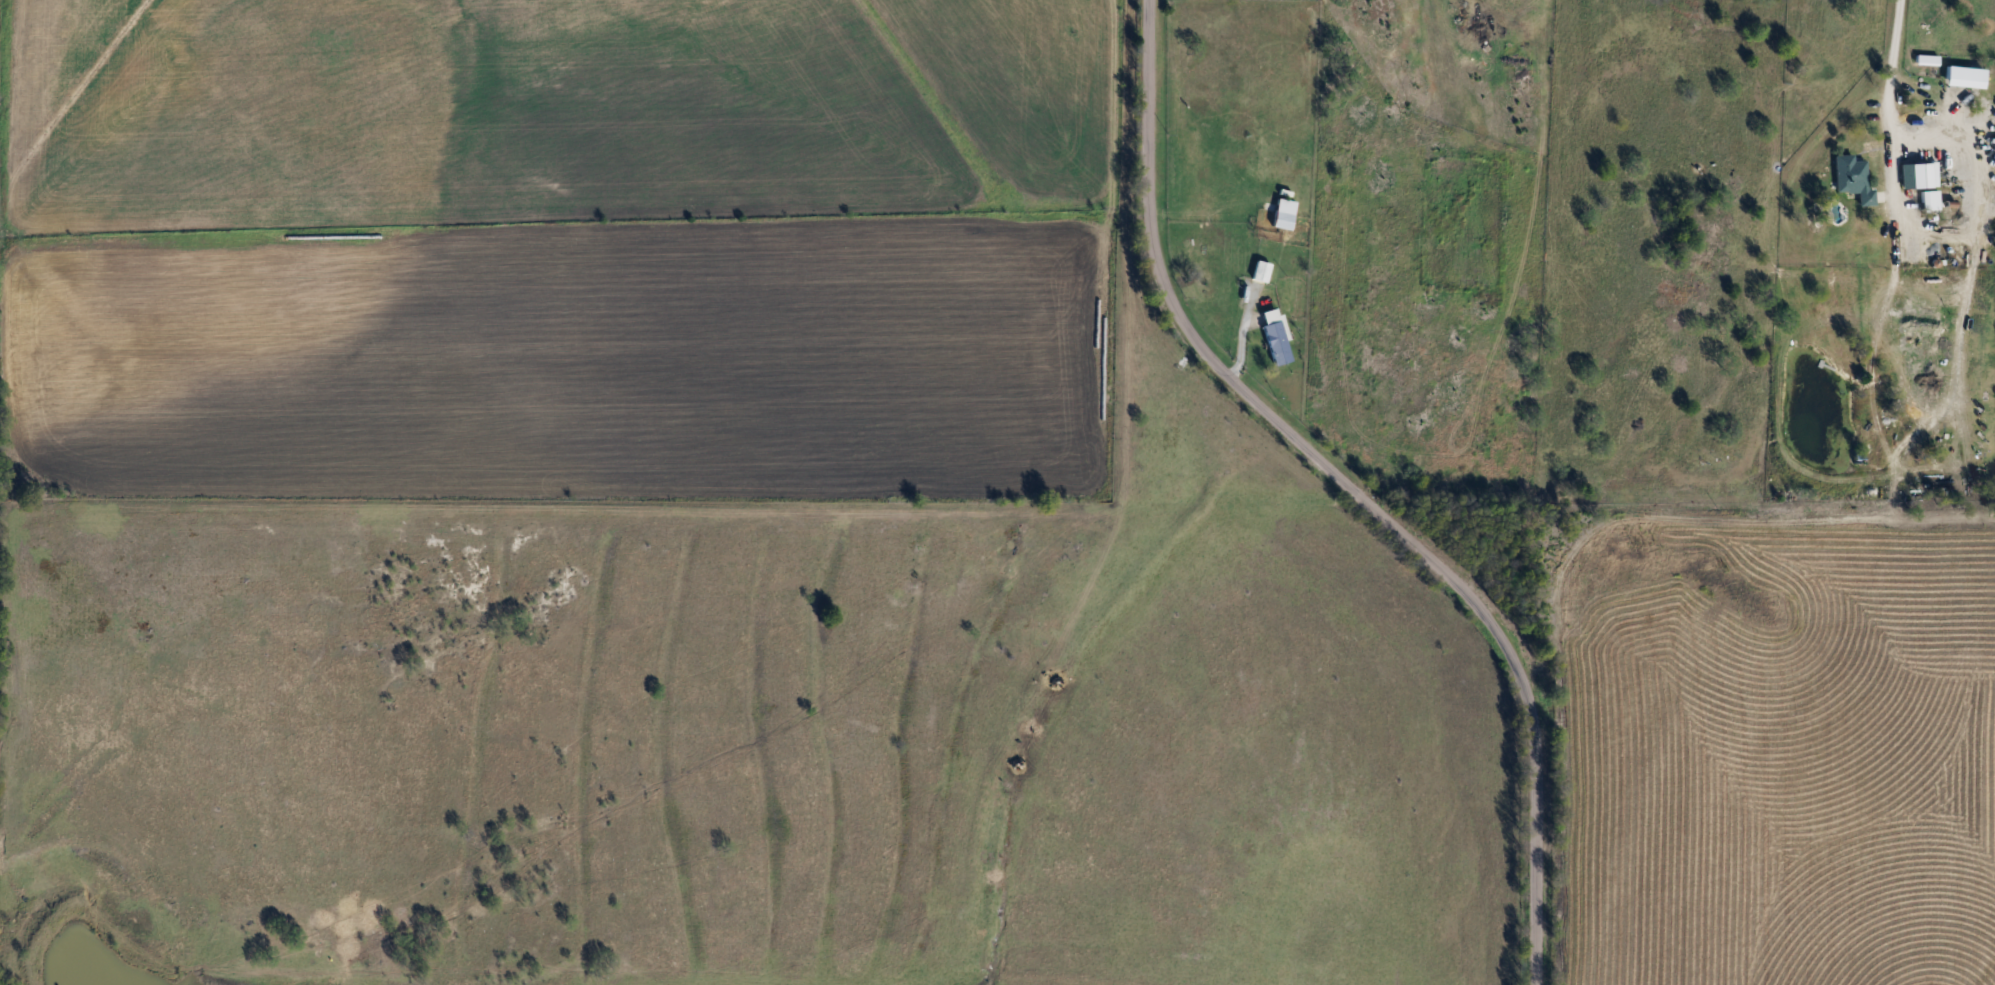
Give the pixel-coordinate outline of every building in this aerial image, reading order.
[(1935,57),(1913,56),(1913,65),(1935,66),(1935,57)] [(1942,80),(1980,84),(1982,70),(1944,66),(1942,80)] [(1833,194),(1855,193),(1855,207),(1872,206),(1871,189),(1864,189),(1863,162),(1850,162),(1850,155),(1832,156),(1833,194)] [(1906,165),(1906,188),(1927,188),(1927,165),(1906,165)] [(1936,211),(1936,192),(1918,192),(1918,211),(1936,211)] [(1269,227),(1287,232),(1294,203),(1276,198),(1269,227)] [(1269,266),(1254,261),(1248,280),(1263,284),(1269,266)] [(1255,315),(1271,368),(1291,361),(1275,308),(1255,315)]
